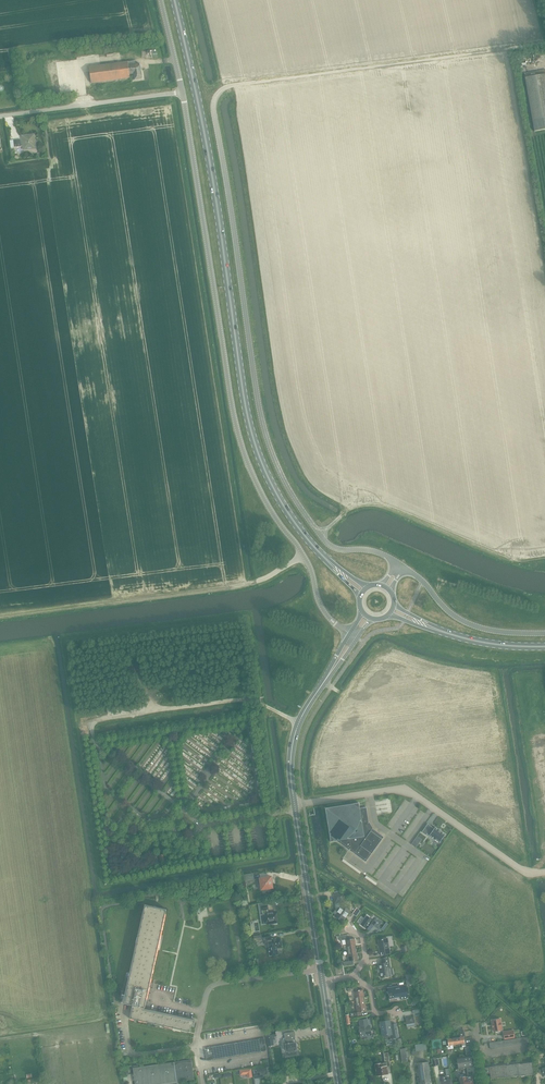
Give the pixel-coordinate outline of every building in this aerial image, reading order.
[(130,78),(129,74),(133,74),(134,80),(141,79),(139,64),(135,64),(135,61),(89,67),(90,72),(91,83),(130,78)] [(534,131),(544,129),(544,69),(524,73),(534,131)] [(22,136),(24,149),(35,148),(34,135),(22,136)] [(13,141),(10,141),(10,148),(14,147),(20,147),(19,140),(13,141)] [(363,860),(366,862),(368,859),(382,839),(384,837),(382,835),(372,828),(371,829),(368,823),(369,822),(367,810),(367,807),(364,807),(360,808),(359,803),(325,808),(331,841),(337,841),(352,852),(353,851),(355,852),(355,854),(363,860)] [(424,829),(422,832),(426,835),(427,834),(429,835),(439,843),(445,834),(441,832),(441,831),(439,830),(435,827),(434,828),(431,827),(432,826),(431,826),(428,824),(424,829)] [(342,861),(360,874),(361,872),(343,859),(342,861)] [(365,877),(376,885),(377,883),(366,875),(365,877)] [(260,878),(261,884),(259,884),(260,889),(273,887),(272,884),(271,876),(260,878)] [(334,895),(335,902),(344,901),(343,894),(334,895)] [(336,909),(334,913),(336,914),(339,916),(338,918),(343,921),(345,917),(350,910),(343,905),(342,901),(335,902),(336,909)] [(130,1008),(132,1009),(130,1018),(190,1032),(191,1026),(194,1026),(195,1022),(195,1020),(144,1009),(145,1008),(151,982),(167,909),(145,904),(123,1003),(133,1005),(132,1007),(131,1007),(130,1008)] [(268,913),(268,910),(268,909),(268,905),(267,906),(267,904),(261,905),(262,910),(264,910),(267,924),(268,923),(269,924),(270,924),(271,923),(278,922),(276,912),(268,913)] [(378,925),(381,921),(376,918),(374,920),(367,916),(361,925),(370,931),(372,927),(371,926),(373,925),(376,927),(378,925)] [(269,950),(269,953),(270,953),(271,955),(278,954),(277,946),(282,946),(280,938),(276,939),(276,938),(273,938),(270,938),(269,934),(254,937),(254,941),(262,940),(268,939),(270,949),(269,950)] [(345,939),(347,950),(355,949),(354,943),(355,943),(355,938),(349,939),(349,936),(340,937),(340,940),(345,939)] [(380,951),(381,955),(390,953),(387,938),(386,938),(386,939),(383,940),(383,939),(378,940),(380,951)] [(355,949),(347,950),(349,961),(343,962),(344,965),(354,964),(353,960),(358,959),(357,955),(356,955),(355,949)] [(379,964),(381,977),(389,975),(388,968),(390,968),(389,958),(381,959),(382,964),(379,964)] [(406,975),(406,979),(407,985),(414,984),(413,974),(406,975)] [(388,988),(390,998),(395,997),(395,996),(400,995),(401,999),(408,998),(406,985),(388,988)] [(354,991),(355,1001),(364,1000),(363,994),(364,994),(363,989),(358,990),(357,987),(348,988),(348,992),(354,991)] [(357,1012),(350,1013),(351,1017),(362,1015),(361,1011),(366,1011),(365,1006),(364,1000),(355,1001),(357,1012)] [(406,1020),(407,1027),(415,1026),(414,1017),(413,1017),(405,1018),(406,1020)] [(360,1027),(361,1037),(371,1035),(370,1026),(368,1026),(367,1019),(360,1020),(361,1027),(360,1027)] [(492,1020),(494,1031),(502,1029),(500,1019),(492,1020)] [(381,1022),(382,1035),(391,1034),(391,1039),(397,1038),(396,1025),(390,1026),(389,1021),(381,1022)] [(459,1036),(447,1038),(449,1045),(462,1043),(462,1047),(466,1047),(465,1042),(464,1036),(465,1036),(464,1028),(458,1029),(459,1036)] [(292,1039),(296,1038),(295,1035),(295,1031),(284,1033),(285,1040),(282,1040),(283,1047),(286,1047),(287,1051),(288,1051),(289,1055),(297,1054),(296,1050),(297,1050),(296,1042),(293,1043),(292,1039)] [(275,1032),(266,1033),(268,1045),(274,1045),(272,1037),(276,1036),(275,1032)] [(415,1051),(427,1050),(426,1043),(414,1045),(415,1051)] [(376,1064),(375,1065),(376,1068),(377,1068),(378,1075),(382,1074),(388,1073),(387,1066),(390,1066),(389,1057),(388,1052),(383,1053),(384,1058),(385,1063),(376,1064)] [(447,1052),(439,1054),(441,1062),(448,1060),(447,1052)] [(457,1058),(458,1069),(466,1067),(473,1066),(472,1055),(457,1058)] [(179,1083),(179,1081),(195,1079),(192,1059),(174,1062),(139,1067),(139,1065),(134,1065),(134,1067),(133,1068),(135,1083),(178,1083),(179,1083)] [(430,1081),(431,1081),(429,1065),(428,1061),(418,1063),(418,1065),(420,1083),(431,1083),(430,1081)] [(484,1067),(485,1074),(490,1073),(491,1077),(505,1075),(505,1076),(519,1074),(533,1073),(533,1069),(532,1063),(518,1065),(504,1067),(503,1066),(489,1068),(489,1066),(484,1067)] [(266,1067),(256,1069),(257,1075),(267,1074),(266,1067)] [(461,1083),(476,1083),(476,1080),(475,1080),(475,1076),(472,1076),(468,1076),(460,1077),(461,1081),(461,1083)]
